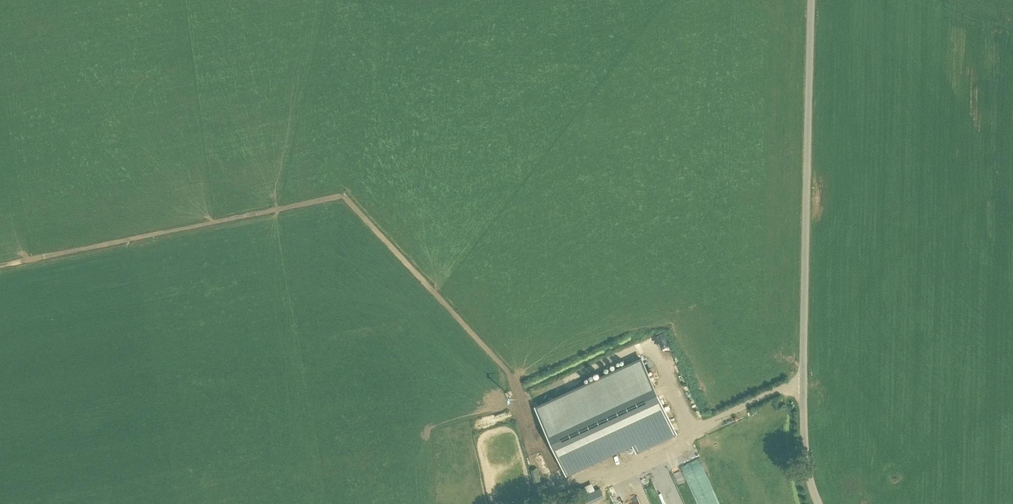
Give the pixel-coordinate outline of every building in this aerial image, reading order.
[(642,356),(534,406),(566,475),(632,445),(636,453),(677,434),(642,356)] [(586,503),(589,503),(604,497),(600,488),(583,496),(586,503)] [(618,489),(613,491),(617,501),(622,499),(618,489)]
